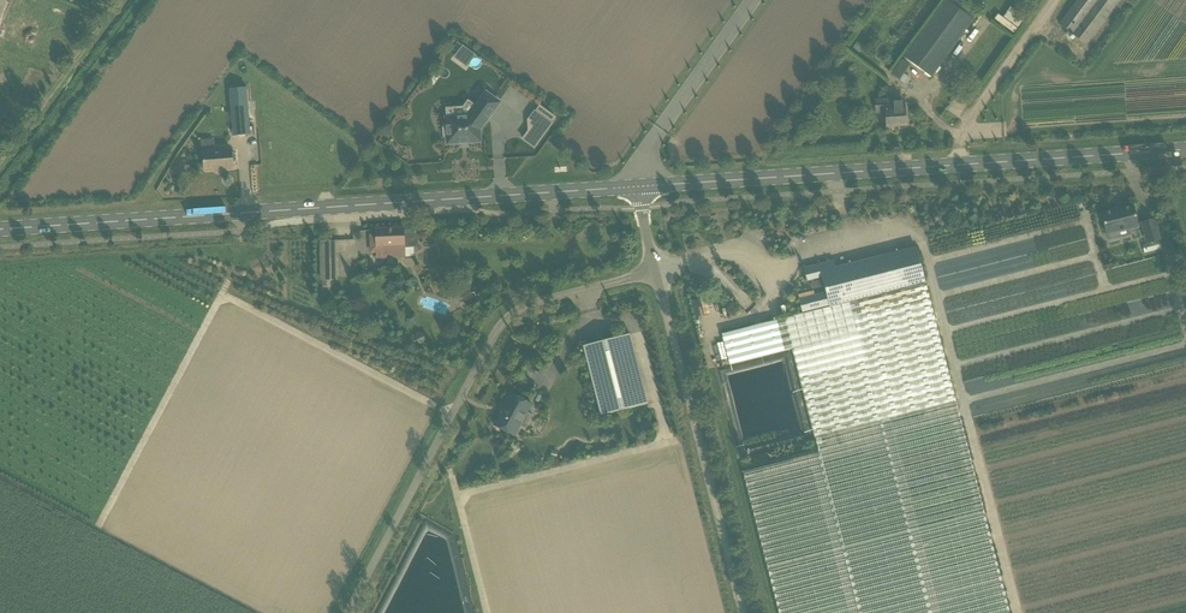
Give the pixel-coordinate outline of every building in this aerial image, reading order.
[(968,5),(961,0),(943,0),(903,57),(912,64),(932,78),(978,12),(968,5)] [(1093,35),(1119,0),(1078,0),(1060,25),(1086,44),(1093,35)] [(891,39),(896,42),(900,36),(895,33),(891,39)] [(859,53),(863,47),(857,42),(853,48),(859,53)] [(899,80),(910,65),(903,60),(892,74),(899,80)] [(480,130),(500,103),(486,93),(472,112),(469,116),(446,118),(446,122),(443,126),(444,136),(448,140),(448,144),(481,142),(480,130)] [(231,100),(232,112),(234,136),(250,135),(248,109),(247,99),(231,100)] [(906,126),(905,102),(899,102),(898,99),(875,101),(876,112),(886,111),(887,127),(906,126)] [(533,147),(551,122),(536,112),(518,136),(533,147)] [(205,171),(233,169),(231,150),(215,152),(214,140),(203,141),(205,171)] [(1118,231),(1138,226),(1133,206),(1102,214),(1107,234),(1109,241),(1120,238),(1118,231)] [(1160,240),(1155,219),(1142,222),(1148,243),(1160,240)] [(404,230),(404,228),(376,229),(378,259),(406,257),(405,248),(419,247),(418,234),(414,229),(404,230)] [(319,241),(320,269),(337,269),(337,241),(319,241)] [(803,314),(926,283),(917,247),(833,268),(831,262),(804,268),(808,282),(811,281),(812,290),(825,287),(826,292),(799,299),(803,314)] [(793,349),(815,438),(819,453),(743,472),(768,569),(779,612),(1011,612),(985,514),(956,403),(926,283),(803,314),(785,318),(722,334),(730,364),(793,349)] [(466,306),(475,302),(478,300),(474,293),(472,295),(469,290),(460,294),(466,306)] [(583,346),(601,416),(648,404),(629,334),(583,346)] [(511,393),(503,408),(504,408),(500,415),(494,425),(515,437),(521,425),(526,427),(533,415),(528,413),(532,405),(511,393)]
